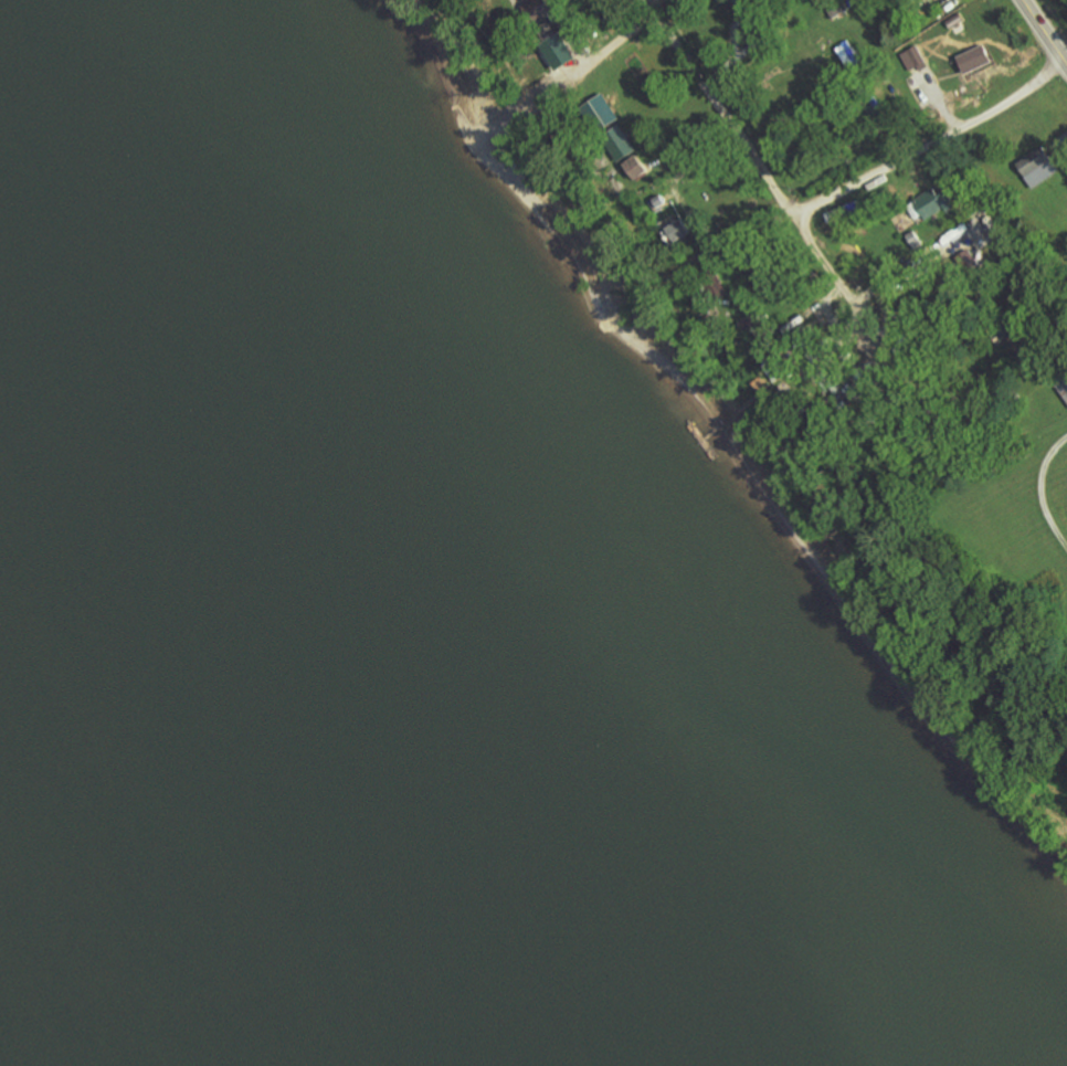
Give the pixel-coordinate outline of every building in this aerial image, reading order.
[(546,0),(523,0),(532,20),(551,12),(546,0)] [(535,32),(558,70),(576,60),(553,22),(535,32)] [(968,76),(994,64),(985,44),(959,56),(968,76)] [(909,72),(927,65),(920,46),(902,52),(909,72)] [(620,119),(606,93),(587,104),(601,129),(620,119)] [(637,150),(621,125),(603,137),(619,162),(637,150)] [(1060,171),(1043,146),(1017,164),(1034,189),(1060,171)] [(636,180),(649,171),(638,155),(625,165),(636,180)] [(939,196),(933,187),(914,200),(928,221),(955,203),(946,191),(939,196)] [(692,233),(684,219),(668,228),(676,242),(692,233)] [(784,377),(777,358),(765,363),(771,381),(784,377)]
